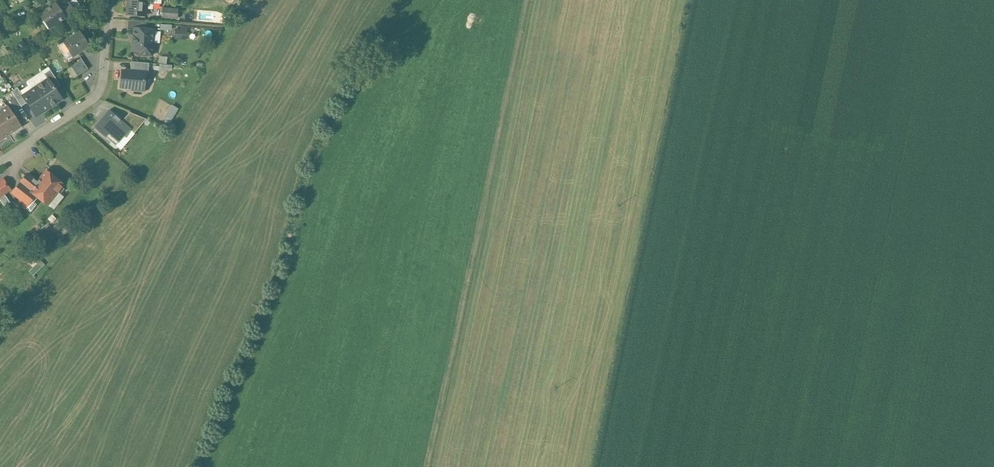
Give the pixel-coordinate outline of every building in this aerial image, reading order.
[(127,14),(145,16),(146,2),(150,3),(150,0),(128,0),(127,14)] [(68,2),(59,9),(65,18),(74,12),(68,2)] [(56,3),(39,14),(49,29),(66,18),(65,18),(59,9),(56,3)] [(177,10),(164,9),(164,17),(177,18),(177,10)] [(146,22),(128,20),(127,30),(134,30),(134,28),(145,29),(146,22)] [(175,28),(175,38),(187,39),(187,26),(181,25),(181,28),(175,28)] [(145,29),(134,28),(134,30),(134,37),(133,36),(133,45),(133,51),(139,52),(139,55),(152,56),(152,53),(152,51),(155,48),(155,47),(153,44),(154,30),(145,29)] [(80,32),(64,42),(73,57),(89,46),(80,32)] [(172,68),(172,64),(166,64),(167,56),(159,56),(159,67),(172,68)] [(82,59),(71,66),(77,76),(88,69),(82,59)] [(149,63),(131,62),(130,71),(145,73),(145,74),(148,74),(149,63)] [(60,85),(50,70),(44,74),(48,79),(55,89),(60,85)] [(130,71),(122,71),(121,87),(132,88),(132,90),(143,91),(145,74),(145,73),(130,71)] [(55,89),(48,79),(36,87),(49,107),(61,99),(55,89)] [(36,87),(31,91),(28,86),(20,92),(23,96),(27,103),(36,116),(49,107),(36,87)] [(20,92),(17,87),(11,92),(15,97),(21,106),(27,103),(23,96),(20,92)] [(21,106),(15,97),(9,101),(16,111),(22,107),(21,106)] [(163,118),(170,122),(179,108),(171,104),(163,118)] [(7,107),(0,112),(0,122),(8,135),(20,127),(7,107)] [(120,120),(115,115),(114,116),(108,111),(94,127),(105,137),(109,133),(114,138),(116,135),(121,139),(129,129),(130,129),(121,122),(120,121),(120,120)] [(146,119),(130,112),(121,122),(130,129),(129,129),(134,134),(146,119)] [(8,135),(0,122),(0,140),(8,135)] [(116,135),(114,138),(109,133),(105,137),(115,146),(121,139),(116,135)] [(46,171),(37,182),(27,174),(12,193),(22,201),(20,204),(25,208),(35,195),(47,205),(63,185),(46,171)] [(0,182),(0,197),(10,190),(3,179),(0,182)] [(60,222),(52,230),(56,235),(57,234),(60,238),(67,230),(60,222)]
